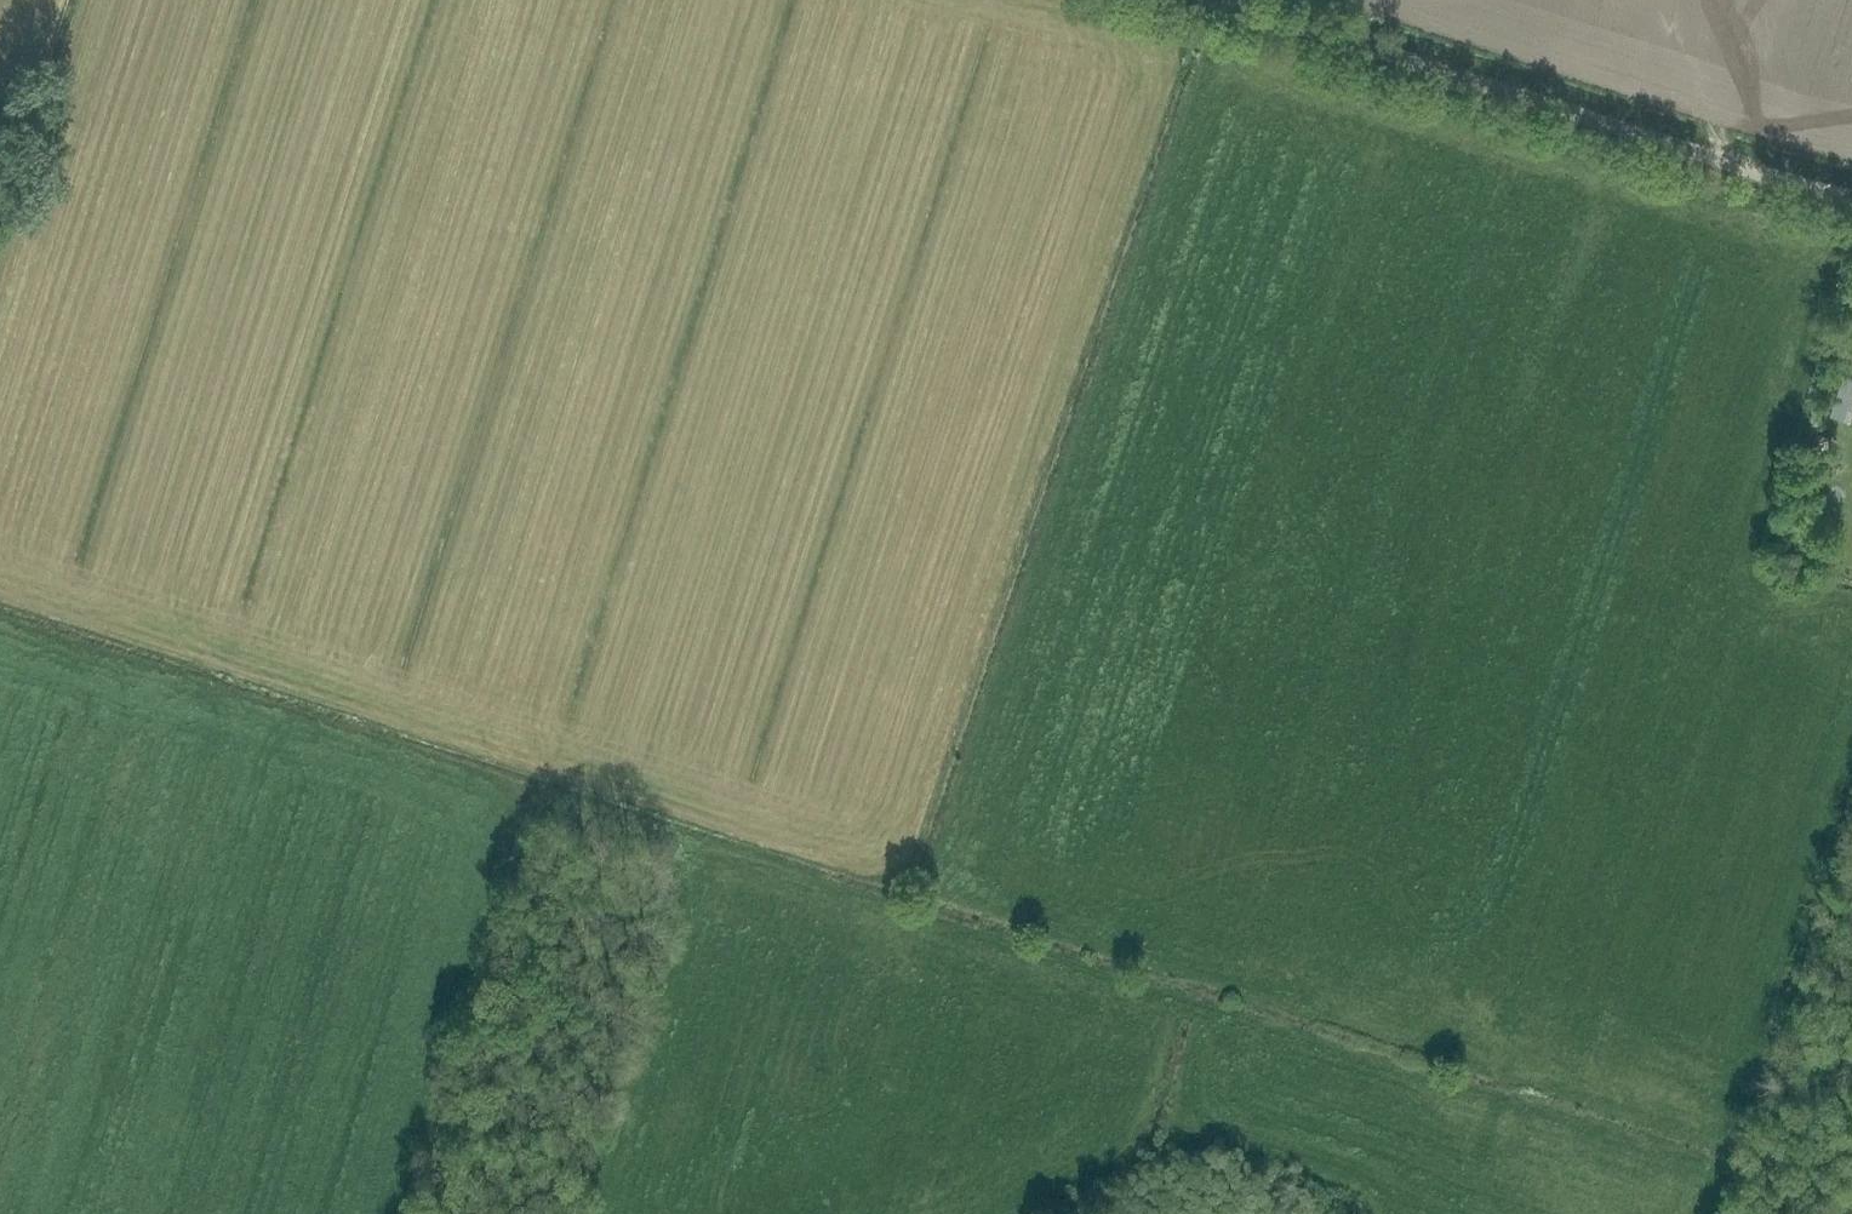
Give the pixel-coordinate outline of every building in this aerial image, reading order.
[(1851,416),(1851,378),(1843,375),(1829,415),(1850,422),(1851,416)]
